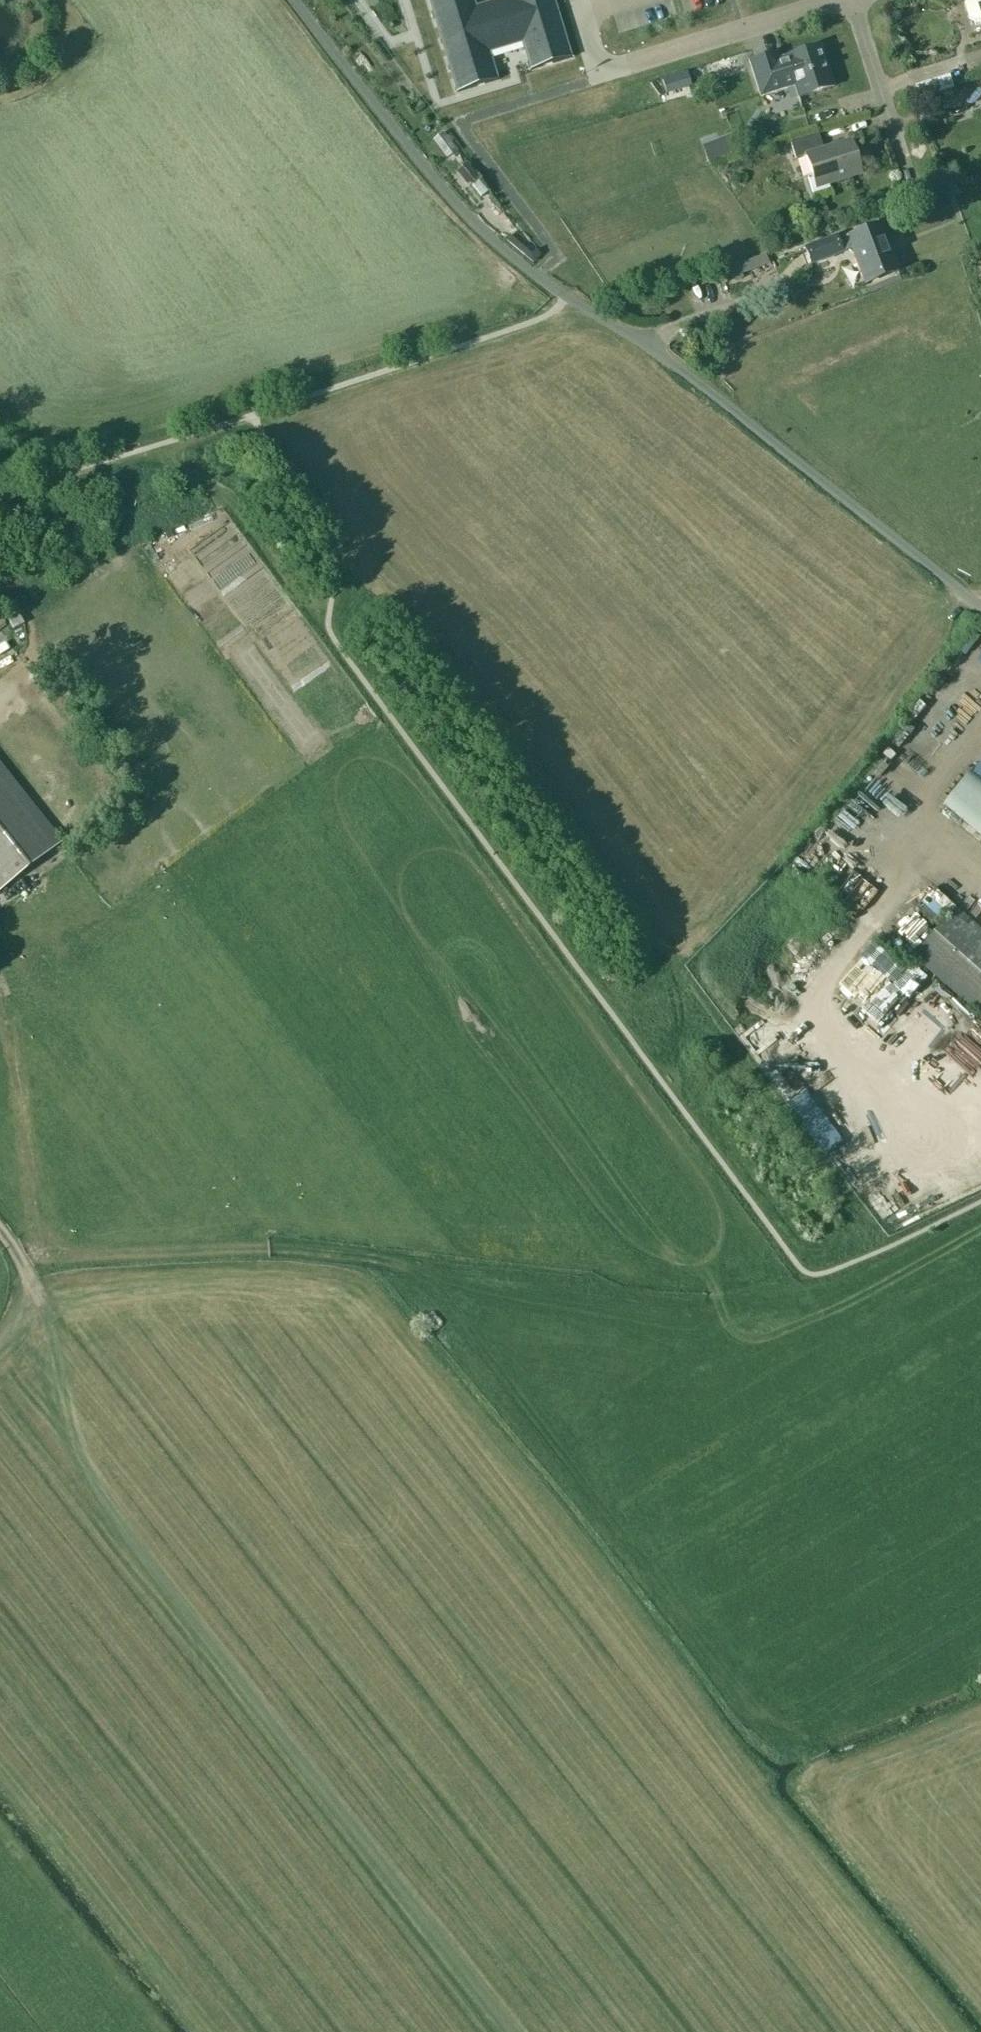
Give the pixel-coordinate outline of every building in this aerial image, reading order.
[(435,12),(432,13),(433,17),(437,16),(443,38),(440,39),(441,43),(445,42),(451,64),(448,65),(449,69),(452,68),(458,86),(454,88),(456,92),(459,91),(498,79),(495,70),(491,71),(485,51),(524,39),(530,60),(527,61),(529,70),(568,58),(571,57),(570,53),(567,54),(561,35),(565,34),(563,30),(560,31),(553,9),(557,8),(555,4),(552,5),(550,0),(501,0),(472,9),(470,0),(432,0),(435,12)] [(683,24),(707,24),(707,0),(683,0),(683,24)] [(965,4),(969,18),(975,21),(980,19),(980,0),(967,0),(965,4)] [(779,64),(775,53),(749,61),(760,96),(794,86),(797,97),(833,86),(820,45),(785,57),(786,62),(779,64)] [(686,71),(662,79),(666,92),(690,85),(686,71)] [(951,74),(916,85),(919,95),(954,84),(951,74)] [(919,98),(924,111),(961,100),(957,86),(919,98)] [(790,142),(793,151),(795,158),(805,155),(812,175),(807,176),(812,193),(829,188),(827,183),(860,173),(850,140),(822,149),(818,134),(790,142)] [(731,135),(718,140),(724,156),(737,152),(731,135)] [(897,270),(879,225),(837,241),(835,237),(805,248),(811,263),(841,252),(841,251),(852,247),(866,282),(867,282),(866,279),(895,268),(895,270),(897,270)] [(908,745),(933,765),(944,751),(919,731),(908,745)] [(61,841),(0,764),(0,889),(61,841)] [(944,806),(980,836),(980,779),(972,772),(944,806)] [(957,907),(913,957),(980,1017),(980,928),(957,907)]
